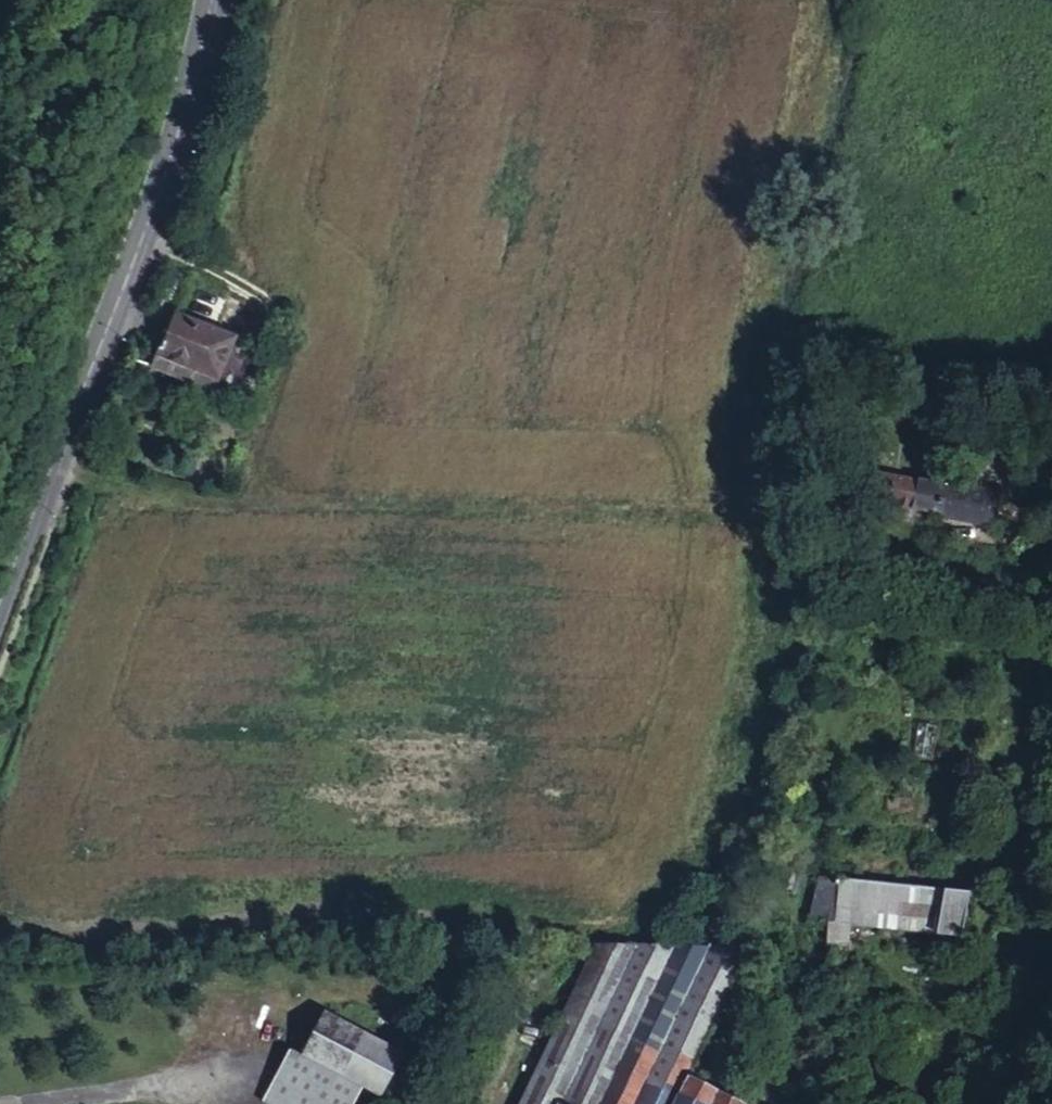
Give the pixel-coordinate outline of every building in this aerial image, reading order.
[(233,338),(233,337),(174,314),(163,341),(161,341),(154,355),(150,366),(228,397),(249,344),(233,338)] [(229,397),(228,397),(150,366),(148,365),(143,381),(223,413),(229,397)] [(978,478),(934,470),(931,492),(980,502),(978,478)] [(980,502),(931,492),(884,483),(881,496),(867,492),(863,511),(986,534),(992,504),(980,502)] [(754,852),(740,897),(827,918),(975,933),(980,891),(848,878),(799,865),(762,855),(754,852)] [(707,945),(594,944),(518,1103),(741,1103),(696,1085),(750,949),(707,945)] [(377,1097),(398,1056),(320,1014),(300,1055),(303,1057),(360,1088),(377,1097)] [(360,1088),(303,1057),(302,1060),(287,1052),(261,1102),(266,1103),(352,1103),(360,1088)]
